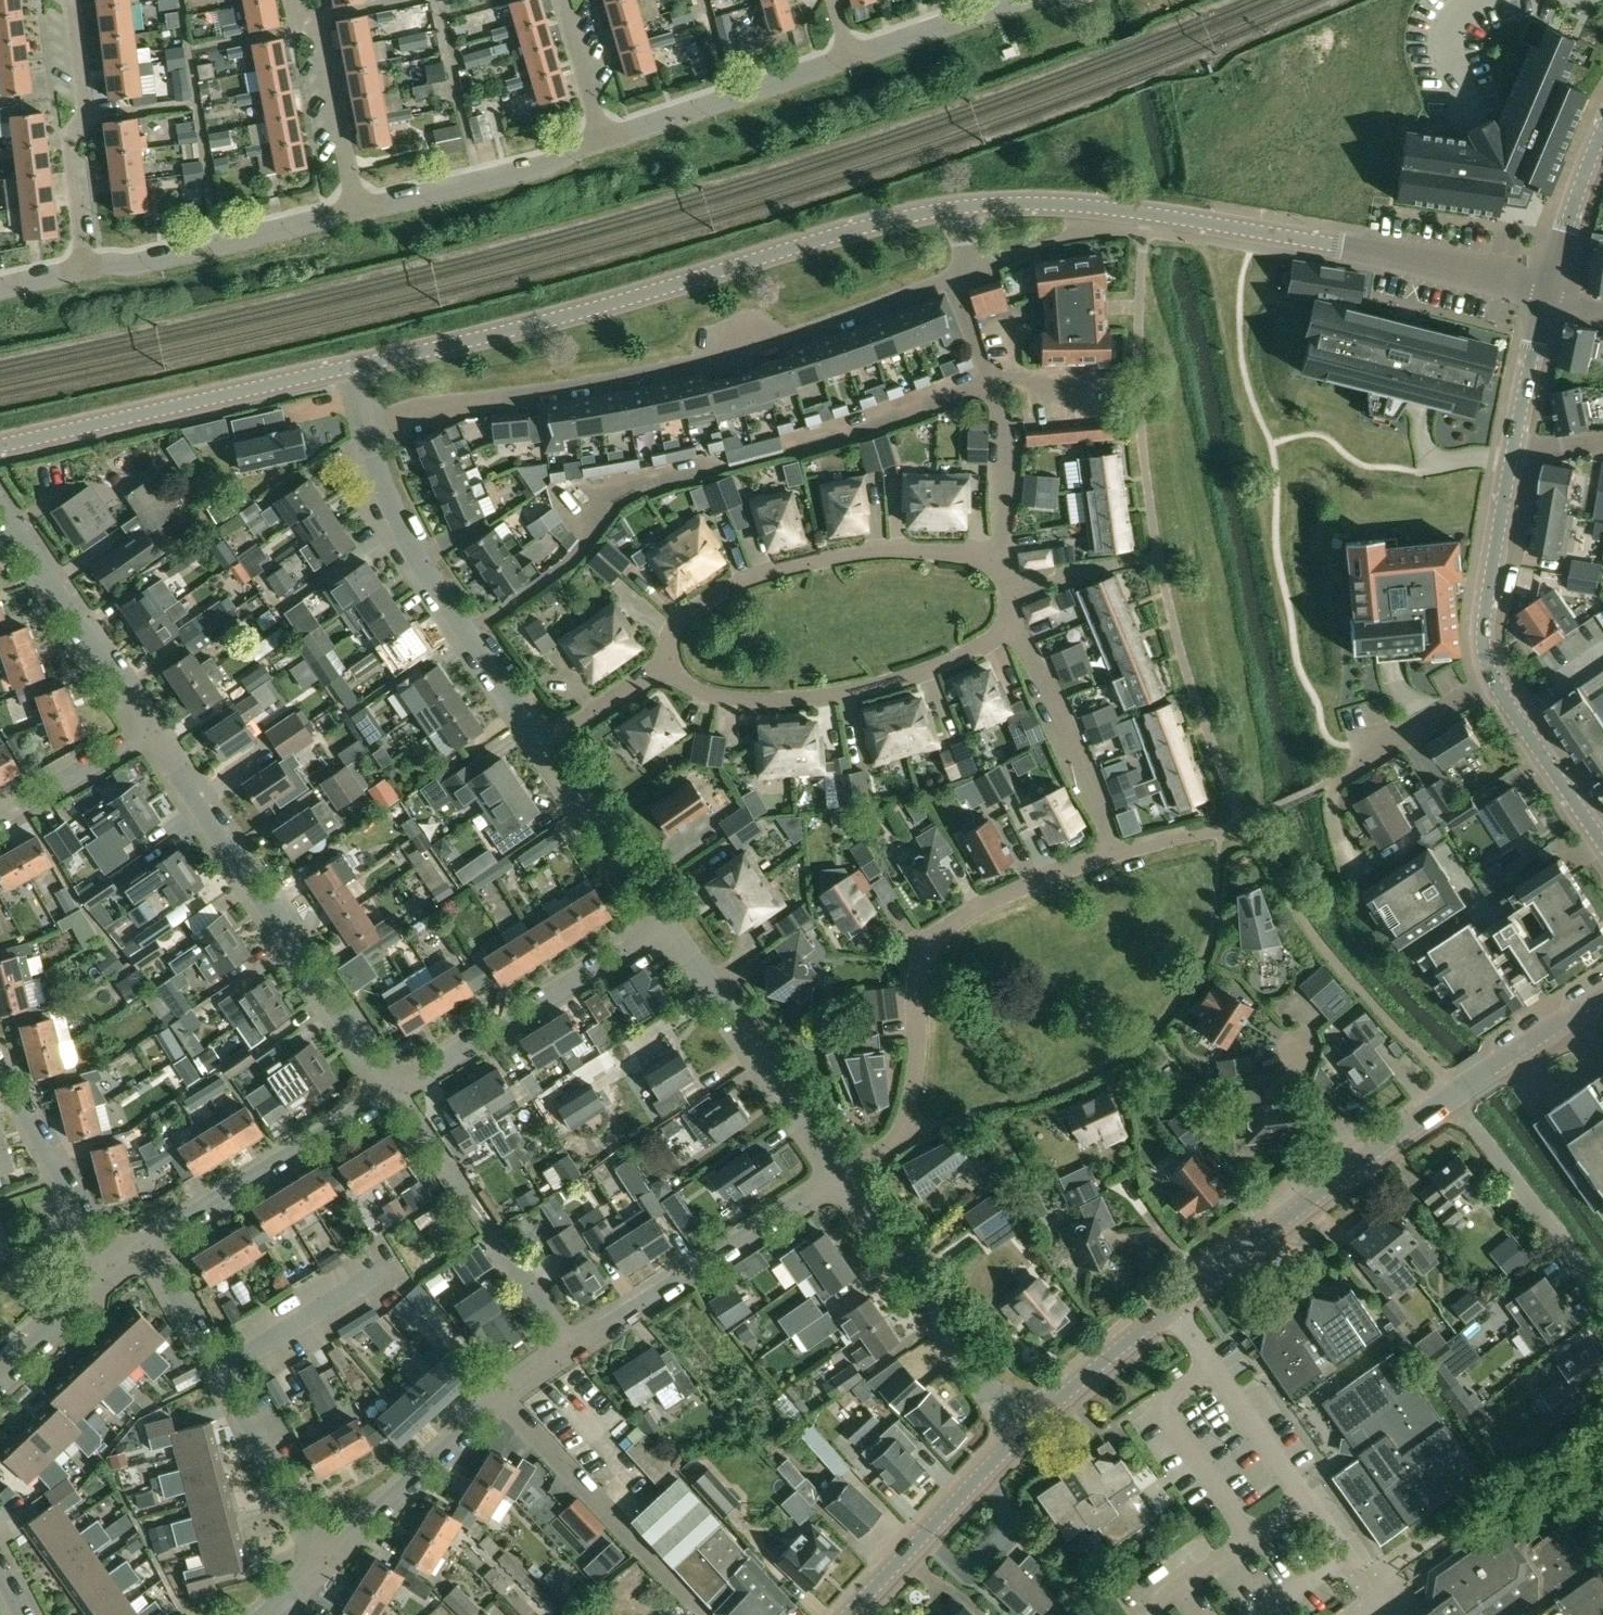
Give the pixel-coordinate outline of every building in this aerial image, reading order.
[(21,13),(20,0),(0,0),(0,15),(21,13)] [(159,10),(177,7),(176,0),(158,0),(159,10)] [(245,5),(250,31),(278,25),(274,0),(269,0),(245,5)] [(491,30),(493,35),(545,20),(539,0),(518,0),(510,2),(516,23),(491,30)] [(607,2),(614,27),(642,19),(636,0),(613,0),(607,2)] [(762,3),(772,34),(794,27),(786,0),(771,0),(762,3)] [(130,3),(99,7),(103,38),(134,34),(130,3)] [(689,6),(670,11),(674,24),(693,19),(689,6)] [(392,10),(376,13),(378,24),(380,23),(394,21),(392,10)] [(0,15),(0,42),(24,39),(21,13),(0,15)] [(367,14),(338,20),(343,46),(372,40),(367,14)] [(728,14),(715,17),(722,42),(735,39),(728,14)] [(642,19),(614,27),(622,52),(673,37),(672,32),(647,39),(642,19)] [(545,20),(493,35),(494,40),(519,32),(525,53),(552,45),(545,20)] [(238,23),(223,26),(225,36),(241,33),(238,23)] [(1407,131),(1397,200),(1499,214),(1502,193),(1522,183),(1549,195),(1565,159),(1559,157),(1587,92),(1564,83),(1573,61),(1564,58),(1572,38),(1547,28),(1539,47),(1532,44),(1497,127),(1486,122),(1468,132),(1472,140),(1407,131)] [(425,33),(398,39),(400,52),(428,47),(425,33)] [(134,34),(103,38),(107,68),(138,64),(134,34)] [(673,37),(622,52),(629,77),(656,69),(650,49),(675,41),(673,37)] [(281,38),(253,43),(258,70),(286,64),(281,38)] [(0,42),(0,68),(28,65),(24,39),(0,42)] [(735,39),(722,42),(727,63),(740,60),(735,39)] [(372,40),(343,46),(348,72),(402,61),(401,56),(387,59),(376,61),(372,40)] [(531,73),(506,81),(507,85),(559,70),(552,45),(525,53),(531,73)] [(242,46),(226,49),(227,52),(229,59),(244,56),(242,46)] [(183,48),(165,50),(167,60),(184,58),(183,48)] [(489,48),(463,55),(467,68),(493,61),(489,48)] [(184,58),(167,60),(168,70),(172,70),(186,68),(184,58)] [(402,61),(348,72),(353,97),(382,92),(378,71),(403,66),(402,61)] [(443,62),(425,66),(429,83),(447,80),(443,62)] [(138,64),(107,68),(111,99),(140,95),(142,95),(140,77),(150,76),(148,63),(138,64)] [(262,90),(236,95),(237,100),(273,93),(291,90),(286,64),(258,70),(262,90)] [(0,68),(0,76),(2,95),(31,92),(28,65),(0,68)] [(186,68),(172,70),(175,92),(189,90),(186,68)] [(559,70),(507,85),(509,90),(534,83),(540,103),(567,96),(559,70)] [(206,81),(199,83),(200,94),(208,93),(206,81)] [(431,83),(413,86),(415,97),(435,93),(433,82),(431,83)] [(273,93),(237,100),(238,106),(264,101),(268,121),(275,119),(296,115),(291,90),(273,93)] [(382,92),(353,97),(358,123),(411,113),(410,107),(386,112),(382,92)] [(142,95),(140,95),(141,104),(158,102),(157,93),(152,94),(142,95)] [(0,107),(0,122),(12,120),(14,135),(6,136),(7,147),(15,146),(46,143),(42,112),(24,114),(23,103),(0,107)] [(411,113),(358,123),(363,149),(392,143),(388,123),(412,118),(411,113)] [(485,114),(469,119),(475,141),(491,136),(485,114)] [(272,141),(246,146),(247,152),(301,141),(296,115),(275,119),(268,121),(272,141)] [(136,117),(105,121),(109,152),(140,148),(148,147),(146,134),(139,135),(136,117)] [(457,125),(434,131),(440,153),(463,147),(457,125)] [(229,130),(208,133),(211,146),(231,143),(229,130)] [(197,132),(178,135),(179,145),(186,144),(198,143),(197,132)] [(301,141),(247,152),(248,157),(274,152),(278,173),(306,167),(301,141)] [(46,143),(15,146),(18,177),(49,173),(46,143)] [(140,148),(109,152),(114,183),(145,179),(140,148)] [(226,157),(213,160),(216,172),(229,170),(226,157)] [(201,161),(182,163),(184,174),(202,171),(201,161)] [(202,171),(184,174),(185,186),(204,183),(202,171)] [(49,173),(18,177),(22,208),(53,204),(49,173)] [(145,179),(114,183),(118,214),(149,210),(145,179)] [(53,204),(22,208),(24,222),(25,239),(57,235),(53,204)] [(1588,291),(1602,293),(1602,250),(1595,248),(1588,291)] [(1101,256),(1036,265),(1041,295),(1045,294),(1048,332),(1043,332),(1044,362),(1109,362),(1108,331),(1104,331),(1104,309),(1101,286),(1105,285),(1101,256)] [(1283,272),(1282,280),(1297,288),(1296,293),(1323,298),(1322,301),(1319,301),(1317,307),(1313,306),(1310,318),(1314,319),(1301,371),(1368,388),(1368,412),(1373,414),(1372,420),(1388,424),(1390,418),(1395,419),(1408,398),(1474,415),(1485,372),(1497,372),(1500,359),(1483,348),(1484,343),(1417,325),(1418,318),(1417,318),(1416,322),(1396,317),(1397,313),(1396,313),(1394,320),(1354,309),(1355,303),(1360,303),(1361,295),(1365,295),(1367,284),(1363,283),(1364,275),(1301,265),(1300,269),(1283,272)] [(1000,281),(970,290),(978,316),(978,317),(1008,308),(1000,281)] [(918,311),(928,336),(934,333),(939,331),(944,342),(961,335),(946,299),(918,311)] [(916,305),(890,315),(901,346),(908,343),(915,341),(919,339),(922,346),(930,343),(927,336),(928,336),(918,311),(916,305)] [(865,325),(864,325),(875,356),(882,354),(889,351),(896,348),(901,346),(890,315),(871,323),(865,325)] [(1568,326),(1559,366),(1589,372),(1592,357),(1597,357),(1600,342),(1596,341),(1598,330),(1572,324),(1571,327),(1568,326)] [(839,334),(838,334),(849,365),(855,363),(862,361),(869,358),(875,356),(864,325),(845,332),(839,334)] [(813,343),(812,343),(822,374),(829,372),(836,370),(843,367),(849,365),(838,334),(818,341),(813,343)] [(788,350),(787,354),(795,383),(796,383),(803,381),(809,378),(816,376),(822,374),(812,343),(788,350)] [(769,361),(760,365),(771,398),(778,396),(785,394),(792,392),(798,390),(796,383),(795,383),(787,354),(786,357),(769,361)] [(970,356),(957,362),(961,372),(974,366),(970,356)] [(736,377),(745,413),(773,406),(771,398),(760,365),(736,377)] [(704,373),(680,379),(687,411),(694,410),(701,408),(708,406),(714,405),(715,405),(707,376),(704,373)] [(927,374),(914,379),(917,389),(930,384),(927,374)] [(709,379),(707,376),(715,405),(714,405),(718,420),(745,413),(736,377),(709,379)] [(673,381),(652,385),(659,417),(667,416),(674,414),(681,413),(687,411),(680,379),(678,379),(673,381)] [(900,384),(887,389),(890,399),(903,394),(900,384)] [(652,385),(626,390),(632,423),(639,421),(646,420),(653,419),(659,417),(652,385)] [(1581,386),(1551,393),(1558,424),(1555,424),(1558,436),(1561,435),(1589,429),(1590,429),(1587,417),(1592,416),(1588,401),(1584,402),(1581,386)] [(615,393),(598,395),(604,428),(611,426),(618,425),(626,424),(632,423),(626,390),(624,391),(619,392),(615,393)] [(803,390),(779,398),(784,414),(808,405),(803,390)] [(873,393),(859,398),(863,408),(876,404),(873,393)] [(598,395),(570,400),(571,406),(572,406),(576,432),(583,431),(591,430),(598,429),(604,428),(598,395)] [(845,403),(832,407),(835,417),(849,413),(845,403)] [(571,406),(541,410),(541,415),(547,449),(565,446),(563,434),(570,433),(576,432),(572,406),(571,406)] [(818,411),(805,416),(808,426),(821,422),(818,411)] [(265,412),(232,420),(236,440),(235,441),(240,462),(259,457),(261,466),(306,456),(305,450),(306,449),(302,432),(300,432),(299,426),(270,433),(265,412)] [(528,412),(510,414),(513,442),(531,441),(528,412)] [(510,414),(492,416),(495,444),(513,442),(510,414)] [(790,420),(777,424),(780,434),(793,430),(790,420)] [(459,422),(415,441),(428,471),(459,457),(459,456),(453,443),(465,437),(459,422)] [(200,423),(182,428),(193,443),(204,440),(200,423)] [(1113,424),(1026,432),(1027,445),(1114,437),(1113,424)] [(969,432),(968,462),(987,463),(988,432),(969,432)] [(736,435),(722,438),(725,449),(726,448),(727,450),(744,446),(736,435)] [(887,435),(873,439),(882,468),(896,464),(887,435)] [(779,437),(753,443),(757,458),(783,451),(779,437)] [(722,438),(709,441),(711,452),(725,449),(722,438)] [(873,439),(859,443),(868,472),(882,468),(873,439)] [(744,446),(727,450),(730,465),(757,458),(753,443),(744,446)] [(694,444),(681,447),(683,458),(697,455),(694,444)] [(666,450),(653,453),(655,464),(668,461),(666,450)] [(459,457),(428,471),(440,499),(472,486),(471,485),(466,471),(478,466),(471,451),(459,456),(459,457)] [(1120,452),(1078,457),(1082,489),(1124,484),(1120,452)] [(638,456),(624,458),(626,469),(640,466),(638,456)] [(798,460),(782,464),(788,486),(804,482),(798,460)] [(609,461),(596,463),(598,474),(612,471),(610,461),(609,461)] [(531,466),(517,467),(536,493),(538,491),(547,484),(542,477),(547,474),(545,463),(531,466)] [(1542,492),(1539,508),(1568,514),(1576,469),(1561,466),(1545,464),(1545,465),(1540,492),(1542,492)] [(564,467),(550,469),(552,480),(566,478),(564,467)] [(140,484),(125,495),(139,515),(171,491),(156,470),(138,482),(140,484)] [(905,474),(904,495),(907,495),(906,504),(910,504),(909,524),(919,524),(919,527),(936,527),(937,479),(919,479),(919,474),(905,474)] [(731,475),(717,480),(728,508),(741,502),(731,475)] [(937,479),(936,527),(954,528),(954,525),(964,525),(964,505),(967,505),(967,496),(970,496),(970,475),(956,475),(956,480),(937,479)] [(848,483),(825,487),(832,534),(856,530),(855,528),(865,526),(862,507),(865,506),(863,497),(865,497),(862,476),(847,478),(848,483)] [(1047,476),(1046,491),(1056,493),(1058,477),(1047,476)] [(255,502),(240,512),(255,534),(284,514),(291,524),(298,519),(324,501),(309,479),(283,497),(284,498),(263,512),(256,502),(255,502)] [(472,486),(440,499),(452,529),(485,515),(478,500),(490,495),(484,480),(471,485),(472,486)] [(717,480),(703,486),(713,513),(728,508),(717,480)] [(1124,484),(1082,489),(1086,521),(1129,515),(1124,484)] [(88,488),(55,511),(77,543),(78,542),(83,550),(108,533),(103,525),(113,518),(94,490),(93,489),(93,488),(92,488),(91,488),(90,488),(89,488),(88,488)] [(1024,489),(1023,503),(1055,507),(1056,493),(1046,491),(1024,489)] [(171,491),(139,515),(149,531),(175,514),(171,508),(179,503),(171,491)] [(767,495),(752,498),(757,519),(759,519),(762,527),(764,527),(769,546),(779,544),(779,546),(803,540),(791,494),(768,500),(767,495)] [(225,496),(207,508),(217,523),(222,520),(223,522),(232,517),(230,515),(235,511),(225,496)] [(324,501),(298,519),(313,540),(339,522),(324,501)] [(553,506),(528,524),(537,536),(562,519),(553,506)] [(1539,508),(1531,553),(1561,558),(1568,514),(1539,508)] [(690,527),(675,537),(701,577),(716,567),(715,565),(723,559),(711,543),(714,541),(709,533),(711,532),(699,515),(687,522),(690,527)] [(1129,515),(1086,521),(1091,553),(1133,547),(1129,515)] [(1594,538),(1602,539),(1602,522),(1597,521),(1594,538)] [(313,540),(300,549),(315,571),(328,562),(354,544),(339,522),(313,540)] [(494,528),(466,548),(483,574),(512,554),(523,546),(514,533),(503,541),(494,528)] [(120,546),(94,565),(111,589),(137,570),(162,553),(145,529),(120,546)] [(571,531),(562,542),(570,549),(579,538),(571,531)] [(652,541),(631,555),(639,566),(650,559),(657,568),(658,567),(663,575),(666,573),(677,590),(685,584),(686,587),(701,577),(675,537),(659,547),(657,543),(655,544),(652,541)] [(1397,537),(1345,542),(1352,615),(1349,616),(1353,654),(1376,651),(1377,662),(1431,657),(1431,661),(1451,659),(1450,655),(1459,654),(1453,592),(1459,592),(1458,578),(1461,578),(1457,540),(1398,546),(1397,537)] [(608,540),(598,551),(620,571),(630,560),(608,540)] [(260,545),(240,559),(253,578),(265,570),(261,564),(268,558),(260,545)] [(1051,549),(1020,553),(1022,569),(1053,564),(1051,549)] [(186,550),(163,565),(170,577),(194,561),(186,550)] [(598,551),(588,562),(611,582),(620,571),(598,551)] [(512,554),(483,574),(502,600),(541,572),(532,559),(521,566),(512,554)] [(1573,560),(1571,575),(1600,580),(1602,565),(1573,560)] [(239,561),(230,568),(241,585),(251,578),(239,561)] [(339,580),(324,591),(339,612),(344,609),(381,583),(366,561),(339,580)] [(283,565),(266,577),(279,596),(296,584),(283,565)] [(1115,575),(1076,592),(1088,622),(1128,605),(1115,575)] [(1571,575),(1568,589),(1597,594),(1600,580),(1571,575)] [(125,611),(121,614),(128,626),(132,623),(136,628),(163,610),(178,601),(163,578),(121,606),(125,611)] [(381,583),(344,609),(358,630),(363,627),(396,604),(381,583)] [(221,599),(176,629),(178,633),(185,642),(229,613),(235,609),(237,607),(226,594),(220,598),(221,599)] [(1053,595),(1024,607),(1029,621),(1058,609),(1053,595)] [(1541,597),(1517,614),(1531,635),(1530,636),(1542,653),(1567,635),(1541,597)] [(303,599),(284,613),(302,638),(311,632),(321,625),(303,599)] [(163,610),(136,628),(143,638),(139,641),(146,652),(150,649),(151,651),(178,633),(176,629),(172,623),(188,612),(179,600),(178,601),(163,610)] [(605,614),(590,625),(617,664),(632,653),(631,651),(638,646),(627,630),(629,628),(624,620),(626,619),(614,601),(602,609),(605,614)] [(396,604),(363,627),(370,638),(377,633),(384,643),(410,625),(396,604)] [(1128,605),(1088,622),(1101,651),(1140,634),(1128,605)] [(270,609),(255,619),(264,631),(278,621),(270,609)] [(229,613),(185,642),(191,651),(194,655),(237,624),(229,613)] [(538,619),(527,627),(544,652),(555,644),(538,619)] [(0,627),(0,648),(1,650),(0,650),(0,664),(5,662),(36,651),(28,626),(8,633),(5,625),(0,627)] [(384,643),(349,668),(357,679),(392,655),(399,665),(426,647),(423,643),(426,641),(419,631),(416,633),(412,627),(411,626),(411,625),(410,625),(384,643)] [(571,631),(560,639),(572,657),(574,655),(579,663),(582,661),(593,677),(601,672),(602,674),(617,664),(590,625),(574,635),(571,631)] [(302,638),(295,643),(310,664),(325,653),(311,632),(302,638)] [(1140,634),(1101,651),(1113,679),(1152,663),(1140,634)] [(1072,645),(1051,653),(1057,667),(1058,669),(1078,660),(1087,656),(1080,641),(1072,645)] [(293,645),(271,659),(278,668),(300,654),(293,645)] [(36,651),(5,662),(14,687),(16,694),(25,691),(46,684),(43,676),(45,676),(36,651)] [(191,651),(164,670),(179,692),(217,666),(211,656),(200,664),(194,655),(191,651)] [(325,653),(310,664),(324,685),(340,674),(325,653)] [(1078,660),(1058,669),(1063,681),(1092,669),(1087,656),(1078,660)] [(310,664),(306,659),(290,669),(303,689),(320,678),(310,664)] [(1152,663),(1113,679),(1126,709),(1165,692),(1152,663)] [(420,669),(396,685),(415,713),(426,705),(453,686),(438,664),(424,674),(420,669)] [(265,665),(241,681),(249,692),(273,676),(265,665)] [(217,666),(179,692),(194,714),(222,695),(214,684),(225,676),(217,666)] [(979,671),(957,680),(976,724),(997,715),(999,720),(1011,715),(1014,722),(1020,720),(1030,742),(1044,737),(1032,708),(1027,711),(1022,699),(1009,704),(1005,694),(1003,695),(999,686),(996,687),(988,669),(980,673),(979,671)] [(1582,685),(1582,686),(1582,687),(1589,696),(1602,687),(1602,671),(1582,685)] [(340,685),(353,708),(367,700),(354,677),(340,685)] [(46,684),(25,691),(28,699),(37,696),(42,708),(33,711),(37,724),(46,720),(75,710),(67,685),(48,692),(46,684)] [(1545,708),(1579,758),(1586,753),(1602,777),(1595,782),(1602,793),(1602,719),(1580,685),(1545,708)] [(426,705),(415,713),(430,734),(441,726),(468,707),(453,686),(426,705)] [(25,691),(16,694),(19,702),(28,699),(25,691)] [(224,720),(207,731),(225,758),(239,748),(242,753),(254,744),(252,740),(256,737),(245,722),(263,710),(263,709),(254,695),(253,694),(234,707),(233,704),(219,713),(224,720)] [(910,698),(892,703),(905,749),(923,744),(924,749),(938,745),(932,725),(930,726),(928,717),(925,717),(920,698),(911,701),(910,698)] [(877,710),(867,713),(873,732),(869,733),(871,742),(869,742),(875,763),(888,759),(887,754),(905,749),(892,703),(876,707),(877,710)] [(1103,706),(1082,714),(1087,728),(1088,729),(1117,718),(1111,703),(1103,706)] [(1172,703),(1132,718),(1143,748),(1183,734),(1172,703)] [(635,716),(617,728),(625,740),(629,737),(644,757),(683,730),(669,710),(667,712),(662,704),(645,715),(644,712),(636,718),(635,716)] [(430,734),(429,734),(444,756),(456,748),(483,729),(468,707),(441,726),(430,734)] [(75,710),(46,720),(55,745),(84,735),(75,710)] [(294,712),(267,732),(274,743),(302,723),(294,712)] [(371,716),(357,726),(369,744),(384,734),(371,716)] [(1117,718),(1088,729),(1093,743),(1123,731),(1117,718)] [(806,719),(788,721),(791,768),(809,767),(809,772),(823,771),(834,770),(839,805),(854,803),(854,802),(849,773),(848,773),(846,757),(833,759),(833,761),(823,762),(822,750),(820,750),(819,741),(817,741),(815,721),(806,722),(806,719)] [(1466,720),(1429,743),(1445,768),(1482,745),(1466,720)] [(759,755),(757,755),(758,776),(772,775),(772,770),(791,768),(787,721),(770,722),(770,725),(761,725),(762,745),(759,746),(759,755)] [(302,723),(274,743),(286,759),(314,740),(302,723)] [(697,733),(692,762),(707,764),(711,735),(697,733)] [(1183,734),(1143,748),(1154,778),(1194,763),(1183,734)] [(20,771),(4,743),(0,735),(0,782),(20,771)] [(711,735),(707,764),(721,766),(726,737),(711,735)] [(420,740),(405,751),(414,763),(429,752),(420,740)] [(965,741),(953,746),(964,775),(976,771),(965,741)] [(24,744),(13,751),(24,770),(25,769),(35,763),(24,744)] [(383,746),(372,753),(381,765),(391,758),(383,746)] [(931,749),(916,755),(923,775),(939,769),(931,749)] [(447,770),(421,788),(436,809),(452,798),(459,808),(476,796),(485,808),(520,784),(502,757),(483,771),(475,760),(451,777),(448,773),(449,773),(447,770)] [(276,758),(242,782),(259,807),(293,783),(276,758)] [(1107,778),(1126,771),(1123,761),(1103,768),(1107,778)] [(393,762),(383,768),(390,778),(400,771),(393,762)] [(1154,778),(1142,782),(1147,796),(1159,791),(1165,807),(1179,802),(1181,808),(1207,798),(1194,763),(1154,778)] [(346,764),(319,782),(337,809),(364,791),(346,764)] [(998,765),(985,772),(1000,797),(1012,790),(998,765)] [(1137,767),(1126,771),(1132,786),(1142,782),(1137,767)] [(864,771),(849,773),(854,802),(868,799),(864,771)] [(985,772),(972,780),(986,805),(1000,797),(985,772)] [(386,777),(369,788),(382,808),(399,797),(386,777)] [(1441,779),(1428,787),(1445,814),(1458,805),(1441,779)] [(692,780),(652,808),(671,834),(710,806),(692,780)] [(1132,786),(1112,793),(1117,806),(1147,796),(1142,782),(1132,786)] [(1395,782),(1358,804),(1383,846),(1411,829),(1396,805),(1405,799),(1395,782)] [(520,784),(485,808),(495,823),(486,828),(494,840),(502,852),(526,835),(518,824),(539,810),(520,784)] [(88,835),(79,841),(82,846),(81,846),(82,848),(91,842),(92,844),(109,832),(149,805),(135,785),(107,804),(104,801),(105,800),(104,799),(83,814),(83,815),(84,814),(99,836),(92,840),(88,835)] [(1062,786),(1022,807),(1032,826),(1042,821),(1053,841),(1064,835),(1068,843),(1085,834),(1081,826),(1082,826),(1062,786)] [(1514,787),(1489,803),(1512,840),(1538,823),(1514,787)] [(1428,814),(1416,822),(1424,833),(1445,819),(1431,797),(1421,804),(1428,814)] [(306,807),(274,829),(291,854),(305,845),(306,847),(309,849),(314,851),(318,851),(322,849),(324,846),(325,843),(326,840),(325,836),(323,833),(324,832),(339,822),(323,798),(317,802),(308,809),(306,807)] [(1472,798),(1446,815),(1454,828),(1480,811),(1472,798)] [(109,832),(92,844),(102,858),(97,861),(106,873),(129,857),(122,847),(131,841),(131,840),(160,821),(149,805),(109,832)] [(746,807),(722,823),(730,835),(754,818),(746,807)] [(412,817),(402,824),(411,838),(421,831),(412,817)] [(754,818),(730,835),(738,847),(762,830),(754,818)] [(990,819),(962,834),(985,876),(1013,860),(990,819)] [(66,822),(46,836),(62,859),(81,846),(82,846),(79,841),(66,822)] [(907,859),(904,870),(918,892),(923,895),(942,895),(951,877),(951,873),(947,867),(939,868),(937,864),(940,858),(953,850),(936,824),(916,837),(923,848),(907,859)] [(558,830),(538,843),(546,854),(565,841),(558,830)] [(421,831),(411,838),(421,853),(431,846),(421,831)] [(36,836),(13,848),(29,876),(52,864),(36,836)] [(863,839),(850,848),(853,852),(869,878),(882,870),(866,844),(863,839)] [(538,843),(518,856),(526,867),(546,854),(538,843)] [(1550,845),(1540,851),(1546,860),(1556,854),(1550,845)] [(0,856),(0,878),(6,888),(7,889),(29,876),(13,848),(0,856)] [(146,868),(123,884),(138,905),(192,868),(179,849),(148,871),(146,868)] [(1386,878),(1367,891),(1370,895),(1375,903),(1378,908),(1385,903),(1398,924),(1392,929),(1397,937),(1403,946),(1410,941),(1451,914),(1465,905),(1466,904),(1461,896),(1430,849),(1386,878)] [(725,872),(708,883),(714,891),(711,893),(722,908),(761,881),(751,866),(755,863),(747,851),(729,863),(731,865),(723,870),(725,872)] [(486,853),(465,867),(472,878),(489,867),(494,864),(486,853)] [(494,864),(489,867),(496,877),(513,866),(506,856),(505,856),(494,864)] [(1498,931),(1508,946),(1514,941),(1540,980),(1549,973),(1552,978),(1570,966),(1587,954),(1584,950),(1593,944),(1596,948),(1602,944),(1602,921),(1602,920),(1595,910),(1595,909),(1584,893),(1572,875),(1573,875),(1562,858),(1520,886),(1531,903),(1538,898),(1559,930),(1535,945),(1517,918),(1498,931)] [(329,861),(306,876),(321,899),(344,883),(329,861)] [(549,864),(542,869),(547,877),(554,872),(549,864)] [(472,878),(478,888),(496,877),(489,867),(472,878)] [(138,905),(128,912),(138,926),(148,919),(172,902),(175,905),(204,885),(192,868),(138,905)] [(859,869),(821,893),(845,930),(847,929),(851,937),(867,926),(863,919),(874,912),(861,893),(871,887),(859,869)] [(111,877),(80,897),(89,909),(119,888),(111,877)] [(447,881),(431,891),(438,902),(454,892),(453,890),(447,881)] [(761,881),(722,908),(732,922),(734,921),(739,928),(756,917),(758,920),(766,915),(767,917),(784,904),(776,893),(772,896),(761,881)] [(344,883),(321,899),(336,921),(359,905),(344,883)] [(1258,885),(1238,893),(1243,947),(1282,944),(1277,934),(1258,885)] [(66,886),(55,892),(66,911),(77,905),(66,886)] [(572,902),(589,930),(611,916),(594,889),(572,902)] [(555,897),(543,904),(550,916),(567,943),(589,930),(572,902),(568,894),(557,901),(555,897)] [(803,904),(778,922),(786,934),(811,917),(803,904)] [(359,905),(336,921),(351,943),(357,953),(360,951),(378,939),(380,937),(394,928),(395,928),(388,917),(373,927),(359,905)] [(79,908),(58,920),(63,930),(72,925),(83,947),(102,938),(86,917),(79,908)] [(199,941),(169,962),(177,974),(182,971),(195,962),(195,961),(236,933),(224,915),(195,934),(199,941)] [(429,915),(412,926),(416,934),(434,922),(429,915)] [(166,916),(136,937),(145,949),(156,941),(175,928),(166,916)] [(550,916),(529,929),(545,957),(567,943),(550,916)] [(1474,921),(1431,948),(1433,951),(1439,960),(1435,963),(1443,975),(1446,980),(1450,977),(1456,986),(1452,989),(1460,1002),(1463,1006),(1467,1003),(1473,1012),(1469,1015),(1472,1019),(1479,1031),(1480,1032),(1509,1013),(1509,1014),(1526,1003),(1474,921)] [(380,937),(378,939),(385,949),(403,937),(396,927),(395,928),(394,928),(380,937)] [(768,968),(766,971),(768,991),(785,999),(790,998),(794,996),(803,1002),(809,997),(808,986),(812,983),(814,972),(803,956),(814,948),(801,928),(775,946),(783,958),(784,965),(781,968),(774,964),(768,968)] [(529,929),(507,943),(524,970),(545,957),(529,929)] [(236,933),(195,961),(195,962),(209,982),(250,953),(236,933)] [(136,937),(126,945),(130,951),(127,953),(132,958),(145,949),(136,937)] [(378,939),(360,951),(367,961),(385,949),(378,939)] [(145,949),(132,958),(139,968),(163,951),(156,941),(145,949)] [(0,950),(0,960),(16,956),(25,954),(32,952),(29,942),(0,950)] [(481,949),(471,955),(476,964),(473,965),(485,984),(497,977),(501,984),(524,970),(507,943),(485,956),(481,949)] [(114,953),(97,965),(106,977),(122,965),(114,953)] [(23,983),(32,981),(25,954),(16,956),(0,960),(0,989),(23,983)] [(456,965),(434,978),(451,1005),(473,992),(461,973),(456,965)] [(470,967),(461,973),(473,992),(482,986),(470,967)] [(1322,967),(1301,986),(1322,1008),(1342,989),(1322,967)] [(644,968),(611,989),(618,1001),(625,1011),(632,1007),(639,1019),(642,1023),(651,1017),(648,1013),(666,1002),(666,1001),(668,1000),(660,987),(661,986),(655,977),(651,979),(644,968)] [(177,974),(156,989),(165,1001),(187,986),(188,980),(182,971),(177,974)] [(138,972),(121,982),(132,999),(148,988),(138,972)] [(238,990),(219,1002),(235,1026),(237,1025),(238,1027),(280,998),(267,978),(242,996),(238,990)] [(434,978),(412,992),(429,1019),(451,1005),(434,978)] [(405,980),(383,994),(407,1032),(429,1019),(412,992),(405,980)] [(0,989),(0,1013),(20,1008),(29,1006),(23,983),(0,989)] [(894,986),(863,990),(866,1020),(876,1019),(874,1004),(896,1001),(894,986)] [(1211,1010),(1199,1029),(1225,1046),(1252,1006),(1225,989),(1223,992),(1214,986),(1202,1004),(1211,1010)] [(152,990),(143,996),(149,1004),(161,1017),(172,1009),(159,995),(158,996),(152,990)] [(597,996),(586,1003),(594,1016),(606,1009),(597,996)] [(280,998),(238,1027),(251,1046),(265,1036),(263,1034),(291,1014),(280,998)] [(1359,1004),(1337,1020),(1347,1034),(1349,1033),(1359,1046),(1338,1062),(1352,1081),(1350,1085),(1356,1092),(1360,1091),(1362,1093),(1391,1071),(1368,1040),(1380,1031),(1370,1017),(1368,1018),(1359,1004)] [(29,1006),(20,1008),(22,1017),(40,1013),(42,1012),(39,1005),(29,1006)] [(24,1025),(21,1026),(28,1051),(59,1043),(58,1043),(71,1039),(62,1007),(42,1012),(40,1013),(22,1017),(24,1025)] [(193,1011),(171,1025),(180,1038),(201,1023),(193,1011)] [(566,1011),(544,1025),(561,1052),(566,1061),(575,1055),(570,1047),(583,1039),(566,1011)] [(1528,1027),(1532,1037),(1552,1029),(1547,1018),(1528,1027)] [(598,1022),(587,1030),(601,1052),(612,1045),(598,1022)] [(544,1025),(521,1039),(538,1066),(561,1052),(544,1025)] [(59,1043),(28,1051),(34,1076),(55,1071),(65,1068),(59,1043)] [(279,1044),(256,1059),(270,1079),(278,1091),(323,1060),(311,1043),(289,1058),(283,1062),(274,1048),(280,1044),(279,1044)] [(246,1045),(220,1065),(230,1078),(256,1059),(246,1045)] [(1399,1045),(1395,1048),(1401,1056),(1405,1052),(1399,1045)] [(842,1047),(825,1053),(835,1076),(841,1074),(853,1105),(864,1100),(866,1105),(869,1111),(888,1103),(883,1049),(844,1053),(842,1047)] [(677,1050),(643,1071),(661,1099),(653,1104),(662,1118),(687,1102),(679,1088),(695,1078),(677,1050)] [(208,1051),(199,1057),(207,1068),(216,1062),(208,1051)] [(187,1055),(174,1064),(181,1074),(193,1065),(187,1055)] [(1249,1055),(1216,1061),(1219,1075),(1252,1070),(1249,1055)] [(278,1091),(256,1106),(269,1124),(281,1115),(290,1109),(292,1108),(335,1078),(327,1067),(323,1060),(278,1091)] [(65,1068),(55,1071),(57,1079),(78,1074),(76,1066),(65,1068)] [(498,1067),(474,1082),(491,1111),(497,1120),(504,1115),(521,1105),(512,1090),(498,1067)] [(532,1072),(520,1079),(522,1083),(531,1097),(543,1090),(532,1072)] [(59,1087),(57,1088),(63,1113),(94,1105),(107,1102),(93,1079),(80,1082),(78,1074),(57,1079),(59,1087)] [(1553,1110),(1602,1182),(1602,1074),(1553,1110)] [(222,1076),(203,1088),(210,1099),(230,1087),(222,1076)] [(474,1082),(448,1098),(463,1123),(451,1130),(452,1132),(459,1144),(465,1153),(477,1146),(476,1144),(489,1136),(503,1157),(514,1150),(506,1137),(497,1120),(491,1111),(474,1082)] [(558,1105),(572,1128),(605,1107),(591,1085),(558,1105)] [(203,1088),(184,1100),(191,1111),(210,1099),(203,1088)] [(1259,1089),(1228,1093),(1231,1117),(1245,1115),(1247,1134),(1256,1142),(1282,1138),(1287,1135),(1295,1118),(1282,1102),(1279,1101),(1271,1102),(1269,1109),(1264,1110),(1261,1104),(1259,1089)] [(1201,1091),(1185,1093),(1187,1116),(1203,1114),(1201,1091)] [(1068,1113),(1060,1117),(1069,1134),(1076,1130),(1082,1142),(1103,1132),(1107,1142),(1127,1133),(1108,1093),(1068,1112),(1068,1113)] [(711,1096),(685,1114),(691,1122),(697,1131),(707,1125),(716,1139),(746,1119),(744,1116),(746,1115),(739,1105),(737,1106),(730,1096),(716,1105),(711,1096)] [(94,1105),(63,1113),(70,1138),(91,1133),(101,1130),(94,1105)] [(246,1106),(223,1120),(240,1147),(263,1133),(246,1106)] [(1181,1114),(1170,1124),(1189,1148),(1201,1138),(1181,1114)] [(223,1120),(201,1134),(218,1161),(240,1147),(223,1120)] [(672,1120),(660,1128),(667,1137),(679,1129),(672,1120)] [(971,1125),(957,1131),(961,1140),(975,1135),(971,1125)] [(101,1130),(91,1133),(93,1141),(112,1136),(110,1128),(101,1130)] [(518,1130),(506,1137),(514,1150),(525,1143),(525,1142),(518,1130)] [(448,1135),(444,1138),(451,1149),(456,1146),(459,1144),(452,1132),(448,1135)] [(112,1136),(93,1141),(95,1149),(124,1142),(121,1134),(112,1136)] [(167,1136),(157,1143),(157,1144),(161,1151),(165,1148),(172,1159),(182,1153),(195,1175),(196,1175),(218,1161),(201,1134),(179,1148),(176,1142),(172,1144),(167,1136)] [(390,1134),(365,1150),(382,1178),(407,1162),(390,1134)] [(951,1138),(903,1165),(921,1199),(930,1191),(966,1153),(951,1138)] [(151,1140),(141,1146),(149,1159),(159,1152),(151,1140)] [(95,1149),(93,1150),(100,1175),(130,1167),(124,1142),(95,1149)] [(0,1145),(0,1173),(8,1171),(14,1169),(6,1143),(0,1145)] [(145,1161),(152,1172),(172,1159),(165,1148),(161,1151),(159,1152),(145,1161)] [(746,1152),(717,1172),(735,1198),(745,1192),(757,1184),(759,1188),(770,1180),(768,1177),(780,1168),(766,1149),(751,1160),(746,1152)] [(341,1167),(333,1172),(345,1192),(350,1198),(357,1193),(382,1178),(365,1150),(340,1166),(341,1167)] [(182,1153),(172,1159),(186,1181),(195,1175),(182,1153)] [(1193,1154),(1169,1174),(1182,1191),(1174,1198),(1187,1215),(1196,1208),(1198,1211),(1223,1191),(1193,1154)] [(1434,1181),(1418,1193),(1446,1227),(1454,1221),(1463,1214),(1462,1214),(1450,1199),(1456,1195),(1462,1190),(1473,1204),(1481,1198),(1488,1192),(1477,1179),(1478,1179),(1459,1155),(1431,1177),(1434,1181)] [(569,1157),(552,1167),(564,1185),(580,1175),(569,1157)] [(320,1166),(297,1180),(314,1207),(336,1193),(326,1176),(320,1166)] [(130,1167),(100,1175),(106,1200),(137,1192),(130,1167)] [(333,1172),(326,1176),(336,1193),(338,1196),(345,1192),(333,1172)] [(657,1179),(650,1184),(659,1198),(673,1189),(667,1181),(657,1179)] [(1066,1191),(1063,1193),(1070,1207),(1100,1193),(1093,1179),(1066,1191)] [(297,1180),(276,1193),(292,1220),(314,1207),(297,1180)] [(420,1180),(400,1193),(412,1210),(433,1198),(420,1180)] [(625,1220),(623,1221),(648,1259),(672,1243),(655,1218),(665,1211),(650,1189),(636,1198),(643,1208),(625,1220)] [(569,1198),(564,1190),(556,1195),(561,1203),(569,1198)] [(1001,1190),(965,1214),(974,1227),(1009,1201),(1001,1190)] [(534,1191),(517,1201),(524,1212),(541,1202),(534,1191)] [(677,1191),(660,1202),(674,1222),(690,1211),(677,1191)] [(276,1193),(253,1207),(261,1219),(254,1223),(265,1242),(272,1237),(270,1234),(292,1220),(276,1193)] [(1068,1227),(1064,1238),(1075,1262),(1080,1265),(1098,1267),(1109,1250),(1110,1247),(1107,1240),(1099,1240),(1097,1236),(1101,1230),(1114,1224),(1101,1196),(1079,1206),(1085,1219),(1068,1227)] [(395,1198),(382,1206),(393,1222),(405,1214),(395,1198)] [(1009,1201),(974,1227),(982,1239),(1018,1214),(1009,1201)] [(436,1204),(414,1219),(420,1228),(442,1214),(436,1204)] [(1371,1228),(1370,1228),(1386,1247),(1388,1245),(1398,1257),(1408,1249),(1415,1257),(1422,1266),(1434,1257),(1436,1256),(1407,1220),(1403,1223),(1393,1210),(1371,1228)] [(606,1217),(582,1232),(597,1256),(608,1248),(624,1274),(648,1259),(623,1221),(613,1228),(606,1217)] [(345,1220),(330,1228),(343,1249),(357,1241),(345,1220)] [(254,1223),(246,1228),(261,1252),(269,1248),(265,1242),(254,1223)] [(573,1223),(547,1239),(560,1260),(557,1261),(565,1274),(563,1275),(572,1288),(570,1289),(569,1293),(573,1300),(577,1300),(579,1299),(580,1301),(607,1284),(590,1258),(583,1247),(587,1245),(573,1223)] [(245,1225),(220,1241),(236,1268),(261,1252),(246,1228),(245,1225)] [(1370,1227),(1352,1241),(1366,1258),(1361,1262),(1388,1295),(1400,1285),(1394,1277),(1406,1266),(1398,1257),(1388,1245),(1386,1247),(1370,1228),(1371,1228),(1370,1227)] [(807,1239),(780,1257),(798,1283),(807,1277),(816,1271),(840,1254),(825,1233),(810,1243),(807,1239)] [(220,1241),(194,1256),(211,1284),(236,1268),(220,1241)] [(1521,1245),(1499,1263),(1509,1275),(1531,1257),(1521,1245)] [(337,1251),(318,1262),(324,1274),(344,1262),(337,1251)] [(816,1271),(807,1277),(823,1301),(832,1294),(831,1293),(855,1276),(840,1254),(816,1271)] [(742,1260),(731,1267),(736,1275),(744,1270),(747,1267),(742,1260)] [(276,1275),(274,1284),(279,1293),(292,1285),(283,1270),(276,1275)] [(436,1274),(425,1282),(433,1293),(439,1288),(440,1280),(436,1274)] [(1516,1296),(1507,1302),(1523,1324),(1560,1298),(1544,1276),(1516,1296)] [(1037,1278),(1003,1307),(1017,1324),(1025,1316),(1040,1334),(1050,1325),(1055,1332),(1070,1320),(1064,1313),(1066,1312),(1037,1278)] [(473,1282),(456,1294),(461,1301),(457,1304),(473,1328),(477,1325),(497,1355),(526,1335),(496,1291),(491,1295),(484,1285),(478,1289),(473,1282)] [(733,1285),(709,1301),(726,1326),(750,1310),(733,1285)] [(1306,1320),(1306,1321),(1315,1335),(1326,1351),(1330,1357),(1335,1365),(1366,1343),(1382,1332),(1384,1331),(1353,1288),(1352,1289),(1351,1289),(1339,1297),(1336,1300),(1314,1295),(1311,1298),(1306,1320)] [(404,1297),(395,1305),(410,1320),(418,1313),(404,1297)] [(835,1319),(833,1321),(837,1327),(843,1335),(845,1333),(851,1341),(861,1334),(885,1318),(870,1297),(847,1313),(845,1312),(835,1319)] [(1392,1297),(1380,1307),(1396,1327),(1408,1315),(1392,1297)] [(811,1298),(794,1309),(805,1326),(822,1314),(811,1298)] [(1523,1324),(1518,1328),(1534,1350),(1548,1341),(1576,1320),(1560,1298),(1523,1324)] [(232,1299),(222,1305),(232,1323),(242,1317),(232,1299)] [(1475,1299),(1457,1313),(1464,1323),(1483,1308),(1475,1299)] [(1264,1329),(1260,1353),(1288,1395),(1323,1372),(1314,1359),(1326,1351),(1315,1335),(1306,1321),(1306,1320),(1298,1308),(1299,1307),(1299,1306),(1297,1307),(1264,1329)] [(137,1308),(118,1325),(161,1371),(169,1364),(154,1347),(164,1338),(137,1308)] [(805,1326),(795,1333),(806,1349),(837,1327),(833,1321),(835,1319),(828,1310),(822,1314),(805,1326)] [(867,1343),(853,1354),(863,1368),(878,1357),(877,1355),(900,1340),(885,1318),(861,1334),(867,1343)] [(165,1321),(157,1328),(166,1338),(174,1330),(165,1321)] [(365,1328),(364,1329),(377,1344),(382,1349),(393,1338),(389,1334),(377,1321),(376,1322),(365,1328)] [(745,1321),(734,1329),(742,1342),(753,1334),(745,1321)] [(118,1325),(100,1342),(127,1372),(137,1363),(152,1380),(161,1371),(118,1325)] [(1420,1339),(1410,1346),(1421,1361),(1431,1354),(1420,1339)] [(100,1342),(82,1360),(124,1405),(133,1397),(118,1380),(127,1372),(100,1342)] [(1535,1398),(1545,1412),(1551,1407),(1556,1415),(1549,1421),(1555,1429),(1563,1423),(1560,1419),(1588,1399),(1579,1388),(1602,1371),(1602,1360),(1590,1342),(1558,1365),(1560,1368),(1558,1370),(1564,1377),(1541,1393),(1535,1398)] [(1431,1354),(1421,1361),(1437,1383),(1451,1371),(1444,1361),(1454,1354),(1445,1343),(1431,1354)] [(654,1347),(615,1372),(636,1404),(656,1392),(666,1408),(696,1389),(683,1368),(672,1376),(660,1356),(654,1347)] [(452,1349),(433,1367),(456,1393),(476,1375),(452,1349)] [(1393,1352),(1322,1404),(1345,1436),(1339,1452),(1359,1456),(1360,1457),(1331,1477),(1380,1545),(1480,1474),(1393,1352)] [(82,1360),(64,1377),(90,1405),(100,1396),(115,1412),(124,1405),(82,1360)] [(313,1362),(298,1371),(311,1393),(326,1384),(313,1362)] [(853,1362),(832,1377),(842,1393),(864,1378),(853,1362)] [(433,1367),(414,1384),(437,1410),(456,1393),(433,1367)] [(904,1367),(880,1390),(899,1411),(923,1388),(904,1367)] [(1451,1371),(1437,1383),(1444,1392),(1458,1381),(1451,1371)] [(277,1376),(267,1382),(279,1404),(289,1397),(277,1376)] [(64,1377),(45,1394),(52,1402),(53,1401),(94,1445),(103,1437),(81,1413),(90,1405),(64,1377)] [(414,1384),(395,1402),(418,1427),(437,1410),(414,1384)] [(1474,1391),(1469,1396),(1478,1407),(1481,1404),(1483,1403),(1474,1391)] [(783,1392),(773,1402),(790,1420),(800,1432),(803,1429),(808,1425),(811,1422),(783,1392)] [(928,1393),(905,1415),(920,1430),(922,1428),(945,1452),(965,1434),(955,1424),(958,1421),(944,1406),(942,1407),(936,1401),(928,1393)] [(799,1398),(794,1403),(804,1414),(810,1410),(799,1398)] [(136,1399),(129,1405),(136,1413),(143,1406),(136,1399)] [(52,1402),(34,1419),(59,1446),(71,1436),(86,1453),(94,1445),(53,1401),(52,1402)] [(395,1402),(375,1418),(389,1435),(399,1445),(418,1427),(395,1402)] [(1478,1407),(1465,1417),(1475,1431),(1492,1418),(1481,1404),(1478,1407)] [(868,1408),(844,1432),(855,1444),(880,1420),(868,1408)] [(172,1418),(145,1424),(152,1450),(174,1444),(177,1456),(217,1446),(211,1422),(175,1431),(172,1418)] [(375,1418),(369,1422),(379,1441),(389,1435),(375,1418)] [(34,1419),(16,1436),(59,1481),(67,1477),(70,1474),(52,1453),(59,1446),(34,1419)] [(356,1419),(330,1433),(346,1461),(371,1447),(371,1446),(379,1441),(369,1422),(360,1427),(356,1419)] [(894,1423),(863,1452),(871,1461),(899,1491),(924,1468),(909,1452),(916,1446),(894,1423)] [(803,1429),(805,1430),(801,1434),(837,1475),(821,1493),(818,1495),(829,1505),(828,1506),(859,1535),(880,1512),(849,1483),(848,1484),(838,1474),(849,1464),(812,1424),(809,1427),(808,1425),(803,1429)] [(619,1442),(657,1484),(661,1480),(668,1488),(632,1521),(718,1614),(786,1614),(796,1605),(680,1477),(678,1478),(672,1471),(676,1467),(638,1425),(619,1442)] [(330,1433),(304,1448),(320,1476),(346,1461),(330,1433)] [(0,1451),(0,1456),(26,1483),(36,1474),(45,1484),(49,1487),(59,1481),(16,1436),(0,1451)] [(104,1442),(98,1448),(102,1452),(108,1446),(104,1442)] [(180,1469),(158,1475),(159,1476),(161,1486),(223,1470),(217,1446),(177,1456),(180,1469)] [(493,1451),(476,1475),(504,1493),(513,1499),(535,1465),(522,1458),(517,1466),(493,1451)] [(1062,1480),(1037,1497),(1067,1540),(1094,1521),(1112,1548),(1155,1518),(1138,1493),(1142,1490),(1120,1458),(1114,1463),(1111,1460),(1098,1458),(1095,1460),(1090,1453),(1058,1476),(1062,1480)] [(788,1458),(777,1468),(795,1488),(806,1478),(788,1458)] [(138,1467),(119,1472),(123,1488),(142,1483),(138,1467)] [(709,1469),(693,1483),(722,1515),(739,1501),(709,1469)] [(223,1470),(161,1486),(164,1498),(186,1492),(189,1504),(230,1494),(223,1470)] [(159,1476),(150,1478),(153,1488),(161,1486),(159,1476)] [(461,1501),(456,1509),(475,1521),(480,1513),(488,1518),(504,1493),(477,1476),(461,1500),(461,1501)] [(53,1504),(24,1525),(39,1545),(71,1522),(64,1512),(82,1498),(67,1477),(46,1493),(53,1504)] [(0,1492),(0,1497),(5,1502),(16,1492),(9,1484),(0,1492)] [(139,1506),(156,1502),(153,1490),(136,1494),(139,1506)] [(193,1517),(171,1523),(174,1534),(236,1518),(230,1494),(189,1504),(193,1517)] [(577,1498),(564,1510),(592,1539),(604,1526),(577,1498)] [(508,1500),(497,1514),(509,1523),(520,1509),(508,1500)] [(434,1504),(418,1529),(446,1547),(461,1523),(470,1528),(475,1521),(456,1509),(452,1516),(434,1504)] [(236,1518),(174,1534),(177,1546),(199,1540),(202,1552),(242,1542),(236,1518)] [(71,1522),(39,1545),(53,1566),(104,1529),(97,1519),(79,1533),(71,1522)] [(470,1528),(467,1532),(473,1536),(479,1540),(483,1534),(486,1528),(475,1521),(470,1528)] [(163,1524),(150,1528),(153,1539),(166,1536),(163,1524)] [(1597,1570),(1597,1571),(1563,1524),(1531,1547),(1523,1536),(1522,1536),(1524,1540),(1516,1546),(1506,1533),(1489,1530),(1442,1562),(1440,1576),(1429,1584),(1426,1597),(1434,1606),(1422,1614),(1602,1614),(1602,1578),(1597,1570)] [(783,1527),(773,1537),(787,1549),(778,1559),(808,1588),(827,1567),(826,1566),(840,1552),(813,1527),(805,1535),(802,1533),(796,1539),(783,1527)] [(104,1529),(53,1566),(68,1586),(100,1562),(93,1552),(111,1539),(104,1529)] [(418,1529),(402,1555),(404,1556),(404,1555),(422,1567),(430,1572),(446,1547),(418,1529)] [(488,1535),(479,1542),(491,1555),(500,1547),(488,1535)] [(166,1536),(153,1539),(156,1551),(169,1547),(166,1536)] [(205,1565),(183,1570),(190,1596),(216,1589),(213,1576),(248,1567),(242,1542),(202,1552),(205,1565)] [(612,1543),(603,1551),(615,1563),(623,1555),(612,1543)] [(505,1551),(498,1558),(551,1613),(558,1605),(505,1551)] [(404,1556),(399,1562),(418,1574),(422,1567),(404,1555),(404,1556)] [(1008,1557),(986,1580),(1017,1611),(1029,1598),(1042,1611),(1056,1597),(1046,1587),(1051,1582),(1044,1568),(1035,1559),(1023,1571),(1008,1557)] [(376,1558),(361,1583),(388,1600),(403,1576),(411,1581),(408,1586),(425,1596),(433,1584),(418,1574),(399,1562),(395,1570),(376,1558)] [(100,1562),(68,1586),(82,1606),(133,1570),(126,1560),(108,1573),(100,1562)] [(492,1567),(484,1575),(502,1595),(511,1587),(492,1567)] [(553,1567),(544,1577),(555,1588),(565,1579),(553,1567)] [(82,1606),(89,1614),(113,1614),(129,1603),(122,1592),(140,1579),(133,1570),(82,1606)] [(342,1614),(378,1614),(388,1600),(361,1583),(344,1609),(346,1609),(342,1614)] [(443,1598),(460,1614),(472,1614),(478,1609),(480,1607),(457,1584),(443,1598)] [(113,1614),(166,1614),(155,1600),(137,1613),(129,1603),(113,1614)] [(952,1614),(974,1614),(962,1604),(952,1614)]
